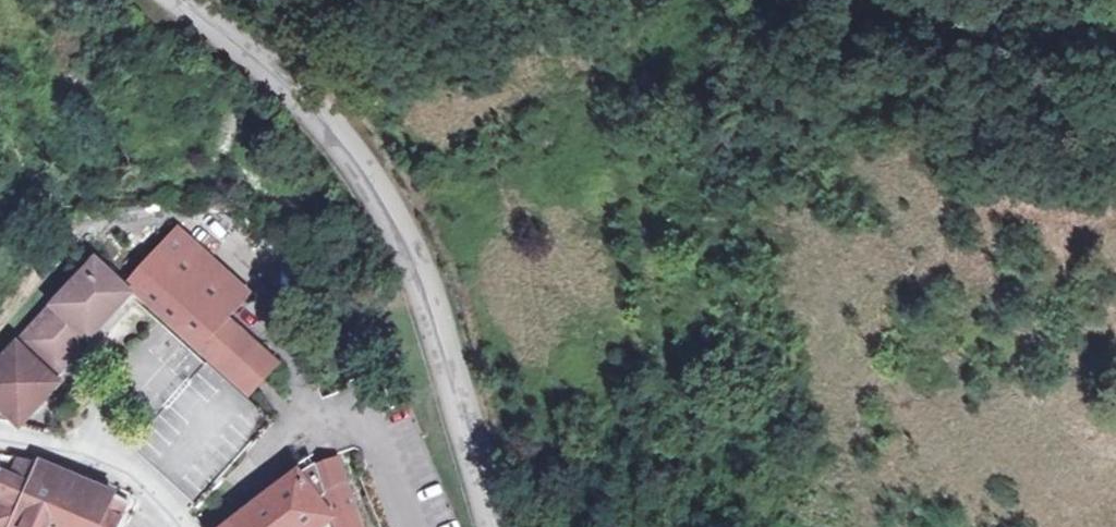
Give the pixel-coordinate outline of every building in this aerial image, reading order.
[(248,297),(178,234),(130,287),(250,396),(277,366),(227,320),(248,297)] [(0,369),(0,406),(34,416),(63,384),(57,378),(131,298),(96,264),(0,369)] [(34,416),(0,406),(20,425),(23,426),(34,416)] [(313,466),(299,477),(332,520),(357,511),(338,458),(313,466)] [(20,461),(13,475),(10,474),(0,493),(4,495),(0,503),(0,526),(117,526),(128,503),(44,465),(20,461)] [(232,526),(323,526),(332,520),(299,477),(232,526)] [(357,511),(332,520),(334,526),(363,526),(357,511)]
